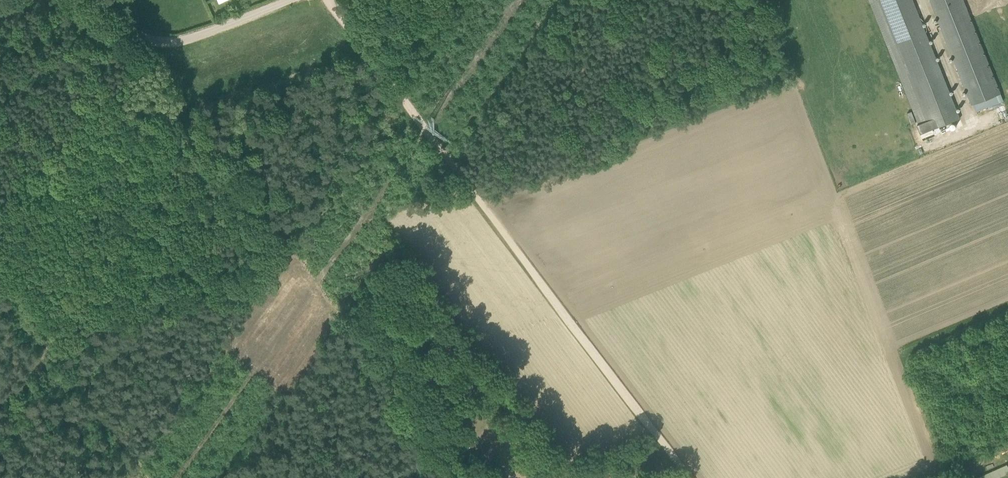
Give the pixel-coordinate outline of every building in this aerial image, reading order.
[(940,127),(960,118),(913,0),(868,0),(916,125),(898,132),(905,150),(943,135),(940,127)] [(974,109),(994,101),(997,109),(1007,104),(1007,0),(930,0),(974,109)] [(980,476),(981,477),(994,477),(1007,472),(1007,467),(1006,464),(980,476)]
